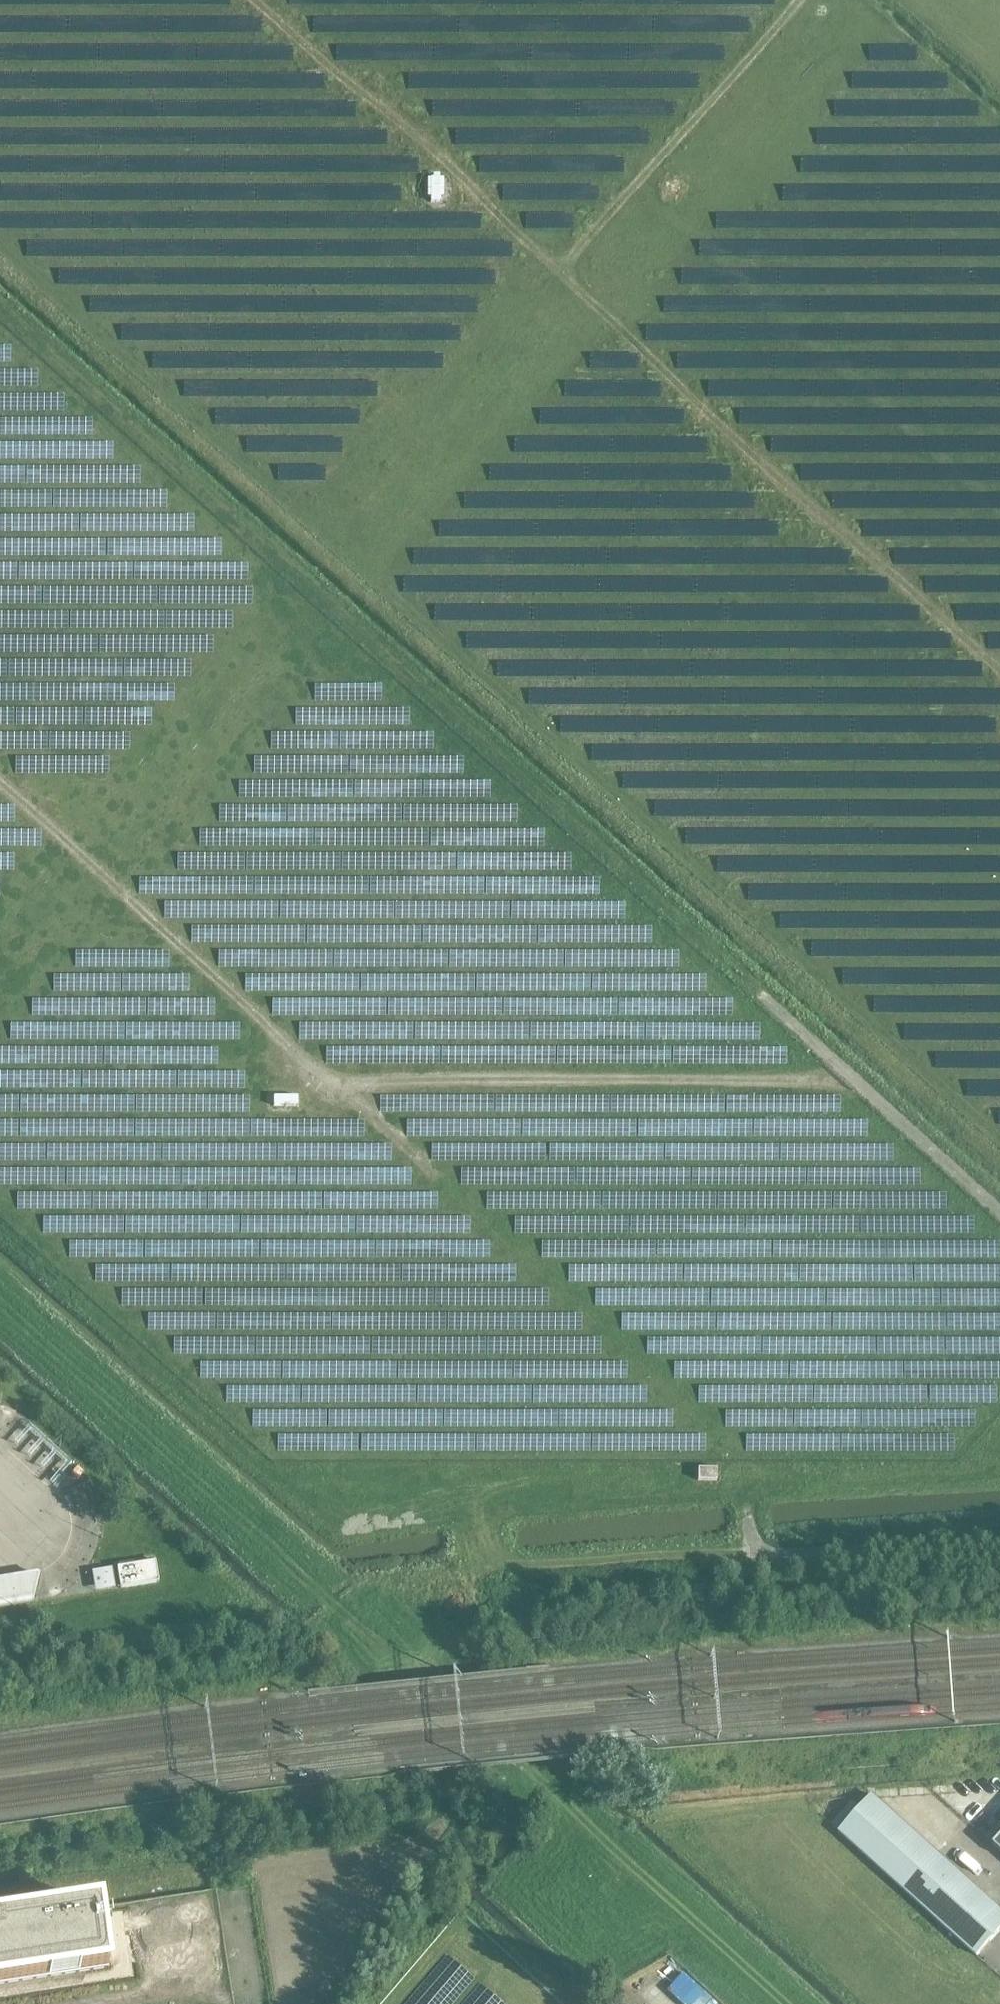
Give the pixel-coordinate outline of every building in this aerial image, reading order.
[(444,197),(444,178),(429,178),(428,197),(431,197),(431,203),(441,203),(441,197),(444,197)] [(298,1106),(298,1096),(273,1096),(273,1106),(298,1106)] [(717,1481),(717,1469),(698,1469),(698,1481),(717,1481)] [(154,1562),(118,1568),(121,1587),(158,1581),(154,1562)] [(0,1581),(0,1609),(32,1604),(39,1576),(0,1581)] [(840,1832),(978,1956),(999,1931),(999,1910),(873,1795),(840,1832)] [(196,1890),(196,1916),(211,1916),(211,1932),(222,1932),(221,1890),(196,1890)] [(107,1967),(98,1907),(0,1922),(0,1984),(107,1967)] [(686,2003),(718,2003),(683,1967),(666,1983),(686,2003)]
